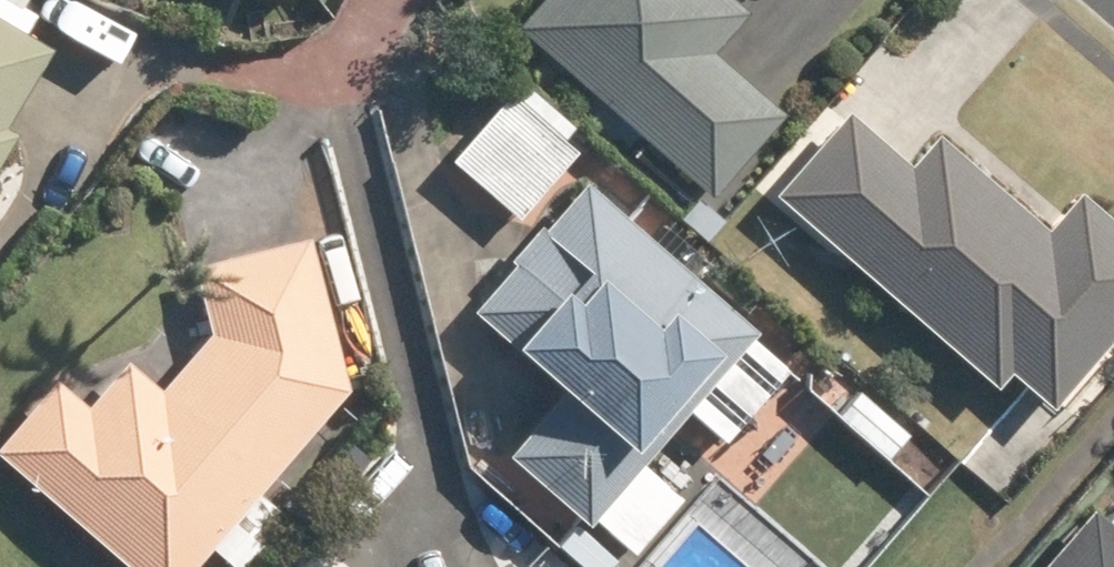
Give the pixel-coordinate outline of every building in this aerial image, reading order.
[(516,29),(712,200),(782,121),(711,59),(747,17),(728,0),(542,0),(516,29)] [(43,55),(0,30),(0,127),(43,55)] [(580,154),(565,140),(574,127),(527,85),(518,98),(511,92),(450,159),(519,221),(580,154)] [(772,200),(994,394),(1010,376),(1049,410),(1113,336),(1113,231),(1076,198),(1044,236),(934,138),(906,171),(843,117),(772,200)] [(11,135),(0,129),(0,154),(11,135)] [(560,395),(509,454),(588,523),(631,560),(680,505),(627,460),(631,455),(675,405),(739,332),(580,191),(570,203),(471,317),(560,395)] [(724,222),(700,200),(682,221),(706,242),(724,222)] [(256,496),(344,394),(304,242),(190,271),(207,336),(157,394),(121,362),(82,409),(52,384),(0,444),(0,466),(119,566),(195,566),(208,553),(224,566),(241,566),(282,519),(256,496)] [(835,373),(793,420),(816,440),(858,393),(835,373)] [(575,529),(548,506),(533,524),(559,547),(575,529)] [(1044,566),(1113,566),(1113,533),(1091,512),(1044,566)]
